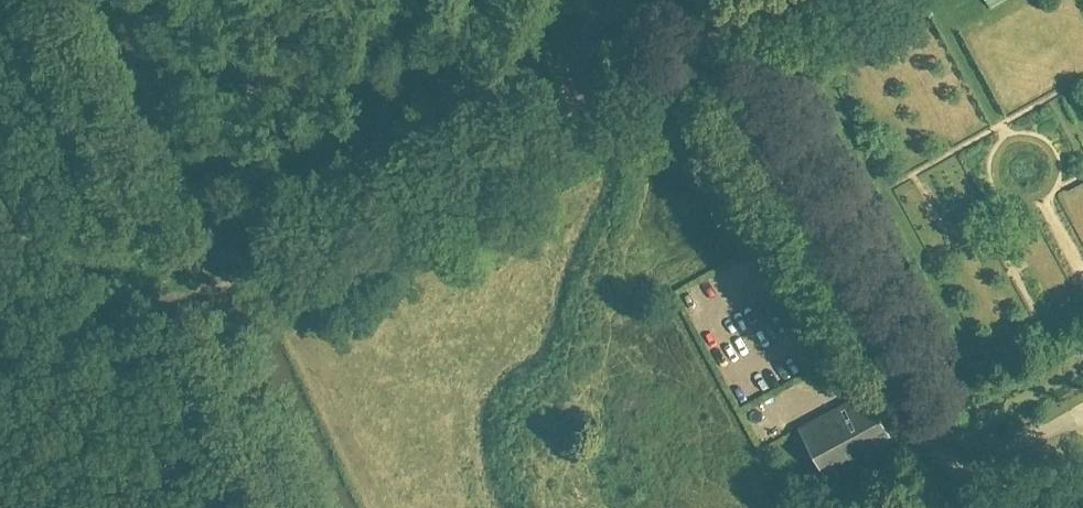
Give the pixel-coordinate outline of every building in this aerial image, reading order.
[(894,445),(865,393),(800,428),(829,480),(894,445)]
